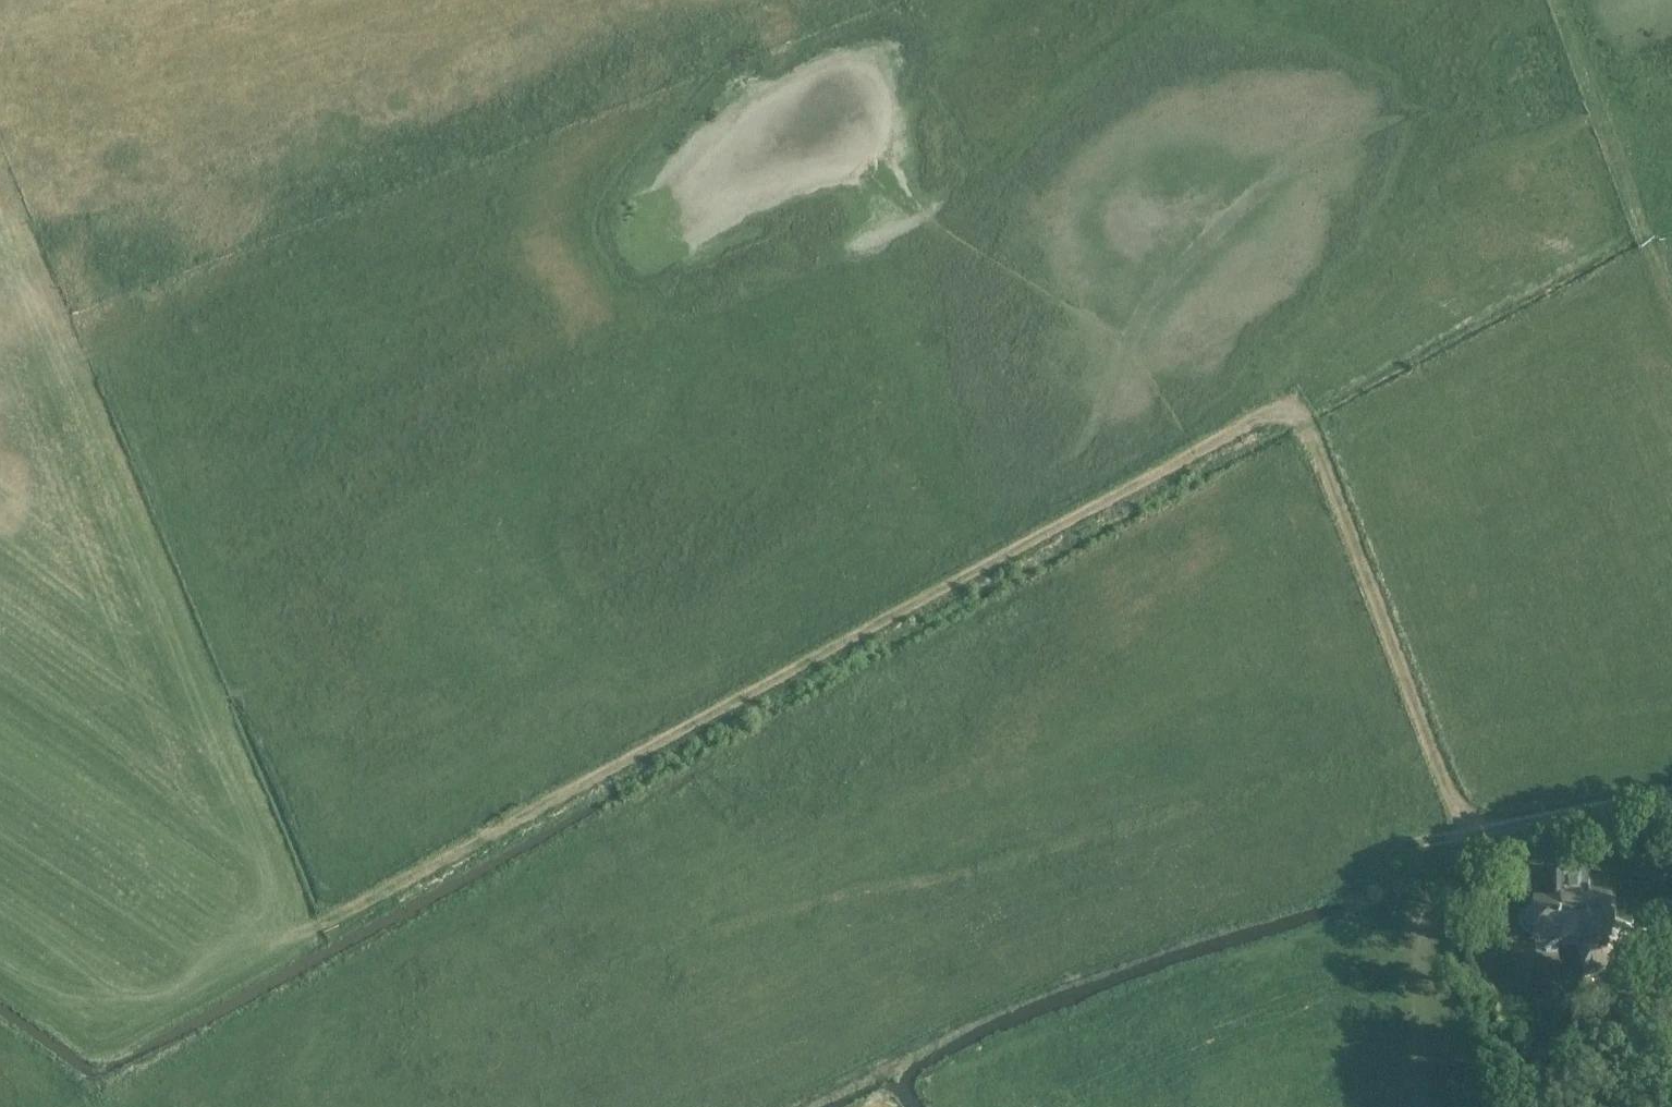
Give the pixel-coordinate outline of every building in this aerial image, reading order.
[(1522,913),(1522,921),(1525,927),(1530,930),(1534,930),(1533,936),(1555,936),(1558,940),(1578,940),(1580,937),(1583,946),(1596,942),(1595,936),(1610,936),(1609,890),(1592,890),(1592,871),(1559,871),(1559,900),(1534,901),(1534,906),(1531,906),(1526,909),(1522,913)] [(1583,946),(1581,946),(1586,971),(1615,964),(1609,939),(1596,942),(1583,946)]
